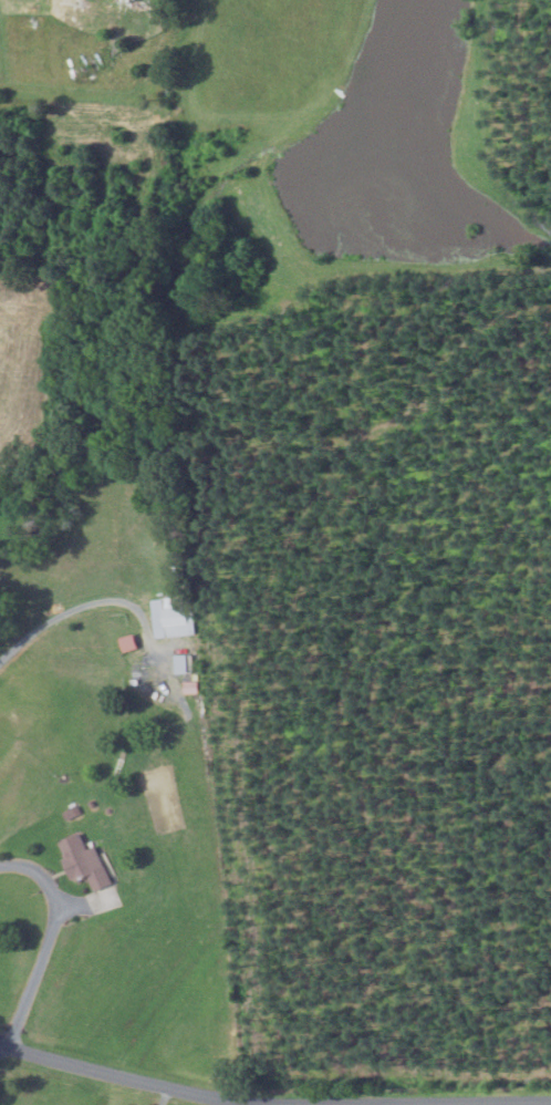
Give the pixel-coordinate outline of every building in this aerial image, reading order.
[(151,599),(154,637),(188,635),(184,596),(151,599)] [(118,636),(122,652),(136,648),(133,633),(118,636)] [(187,654),(174,655),(174,673),(187,673),(187,654)] [(55,843),(72,883),(86,876),(93,892),(111,884),(95,845),(86,849),(79,833),(55,843)]
